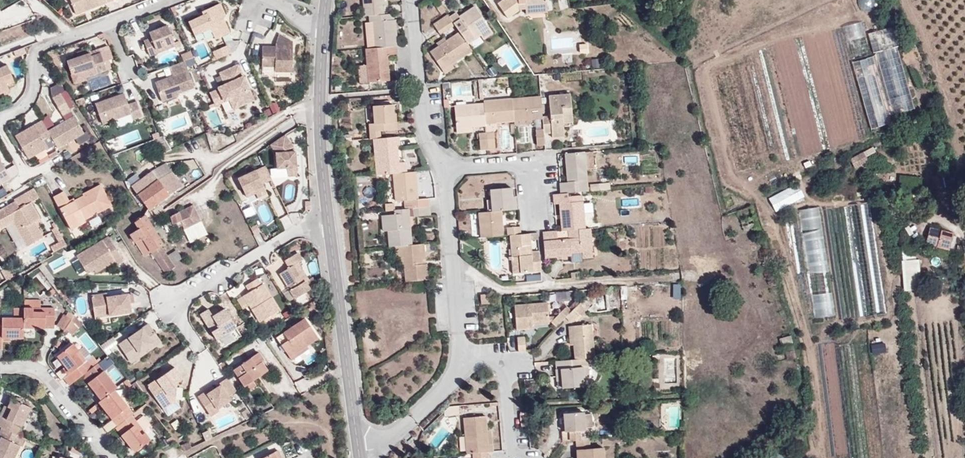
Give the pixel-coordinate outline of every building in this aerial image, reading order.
[(76,14),(113,0),(71,0),(76,14)] [(365,16),(369,15),(385,14),(384,5),(388,4),(388,0),(363,0),(365,16)] [(497,3),(508,18),(519,9),(547,7),(546,0),(502,0),(497,3)] [(202,14),(187,21),(194,37),(211,29),(215,39),(230,33),(224,17),(226,16),(220,3),(200,11),(202,14)] [(449,16),(454,24),(459,32),(467,44),(480,35),(490,28),(475,5),(459,16),(456,12),(449,16)] [(375,48),(396,46),(397,46),(394,14),(385,14),(369,15),(369,21),(373,21),(374,39),(375,48)] [(449,16),(448,15),(433,24),(439,34),(454,24),(449,16)] [(3,44),(28,35),(24,23),(0,32),(0,36),(3,44)] [(176,46),(168,26),(151,32),(153,38),(145,41),(150,55),(176,46)] [(875,56),(856,61),(871,128),(892,124),(890,115),(913,109),(895,27),(870,32),(875,56)] [(493,33),(490,28),(480,35),(484,40),(493,33)] [(467,44),(459,32),(430,51),(442,70),(452,64),(472,50),(467,44)] [(292,77),(293,41),(279,33),(276,46),(263,45),(262,76),(292,77)] [(212,51),(216,60),(231,53),(228,45),(212,51)] [(387,55),(397,54),(396,46),(375,48),(366,49),(369,82),(390,80),(387,55)] [(56,50),(46,54),(59,74),(61,73),(58,63),(60,62),(56,50)] [(192,51),(183,54),(188,66),(196,62),(192,51)] [(91,55),(90,52),(79,55),(67,59),(74,82),(75,82),(85,79),(85,78),(85,76),(106,68),(100,52),(91,55)] [(194,88),(184,61),(169,67),(172,76),(154,82),(161,102),(178,96),(177,93),(194,88)] [(224,84),(216,86),(217,89),(209,91),(215,104),(229,100),(232,109),(254,100),(240,63),(219,71),(224,84)] [(454,67),(452,64),(442,70),(445,74),(454,67)] [(3,92),(9,90),(8,87),(15,84),(7,65),(0,68),(0,93),(3,92)] [(71,110),(61,93),(53,98),(62,115),(71,110)] [(128,105),(125,94),(96,104),(103,124),(131,114),(133,119),(143,116),(138,101),(128,105)] [(549,116),(542,117),(542,119),(543,128),(543,133),(551,132),(552,137),(564,136),(563,122),(573,121),(571,94),(548,96),(549,116)] [(542,117),(540,96),(512,98),(514,121),(514,125),(532,123),(532,119),(542,119),(542,117)] [(514,121),(512,98),(483,101),(484,103),(485,123),(514,121)] [(371,139),(374,138),(381,138),(380,131),(397,130),(397,122),(394,122),(393,103),(373,105),(374,123),(370,124),(371,139)] [(485,123),(484,103),(454,105),(456,127),(472,126),(485,125),(485,123)] [(51,136),(58,148),(84,133),(74,116),(48,131),(51,136)] [(48,131),(42,120),(35,124),(37,128),(26,135),(24,131),(15,136),(28,158),(47,147),(44,140),(51,136),(48,131)] [(35,124),(24,131),(26,135),(37,128),(35,124)] [(537,146),(544,145),(543,133),(543,128),(535,129),(537,146)] [(486,132),(487,149),(495,148),(494,131),(486,132)] [(480,150),(487,149),(486,132),(478,132),(480,150)] [(297,176),(295,151),(293,145),(286,135),(270,145),(274,152),(275,168),(267,169),(272,179),(276,187),(289,177),(297,176)] [(374,138),(377,175),(394,173),(407,172),(406,162),(399,162),(398,145),(400,144),(399,136),(381,138),(374,138)] [(594,169),(592,151),(564,154),(567,181),(560,182),(561,193),(567,192),(588,190),(586,169),(594,169)] [(0,160),(0,182),(1,183),(11,178),(0,160)] [(182,185),(166,162),(131,185),(150,209),(182,185)] [(263,184),(272,179),(267,169),(266,167),(239,180),(248,197),(256,193),(265,189),(263,184)] [(402,200),(403,209),(430,206),(429,198),(418,198),(416,171),(407,172),(394,173),(396,201),(402,200)] [(776,211),(805,196),(799,183),(769,198),(776,211)] [(70,203),(63,191),(53,197),(71,230),(86,222),(85,220),(93,215),(92,214),(112,204),(101,184),(82,194),(84,196),(70,203)] [(492,211),(501,211),(516,209),(515,196),(512,196),(511,187),(490,189),(492,211)] [(267,193),(265,189),(256,193),(258,198),(267,193)] [(15,201),(20,208),(31,202),(39,197),(35,190),(15,201)] [(568,202),(567,192),(561,193),(553,193),(554,204),(559,204),(561,230),(568,229),(585,228),(583,201),(568,202)] [(7,225),(13,221),(22,237),(27,246),(43,237),(34,221),(40,218),(31,202),(20,208),(15,201),(0,210),(0,228),(1,229),(7,225)] [(194,205),(169,216),(177,232),(184,229),(190,243),(208,234),(194,205)] [(388,230),(389,247),(396,246),(403,245),(412,245),(410,216),(431,215),(430,206),(403,209),(395,209),(395,214),(387,214),(388,230)] [(821,206),(801,209),(806,252),(808,252),(811,280),(813,280),(817,317),(836,315),(833,282),(821,283),(820,271),(828,270),(821,206)] [(478,212),(480,237),(503,235),(501,211),(492,211),(478,212)] [(163,245),(145,215),(134,222),(138,229),(131,233),(136,242),(143,237),(166,273),(175,267),(161,246),(163,245)] [(13,221),(7,225),(15,240),(22,237),(13,221)] [(54,252),(67,245),(56,226),(52,229),(59,242),(51,246),(54,252)] [(509,235),(520,234),(519,226),(507,227),(508,235),(509,235)] [(948,250),(953,232),(930,226),(925,244),(948,250)] [(592,250),(590,227),(585,228),(568,229),(569,239),(557,239),(556,231),(542,232),(544,257),(571,255),(571,252),(582,251),(592,250)] [(541,271),(539,251),(531,251),(529,233),(520,234),(509,235),(511,256),(519,255),(520,273),(541,271)] [(124,259),(111,236),(79,255),(88,270),(95,267),(97,271),(116,260),(117,263),(124,259)] [(404,264),(406,282),(429,280),(427,263),(426,263),(424,244),(412,245),(403,245),(404,264)] [(401,264),(404,264),(403,245),(396,246),(397,257),(400,257),(401,264)] [(302,261),(298,253),(285,261),(289,268),(280,273),(295,299),(310,290),(305,282),(308,280),(298,263),(302,261)] [(513,273),(520,273),(519,255),(511,256),(513,273)] [(920,259),(903,260),(905,291),(922,290),(920,259)] [(250,292),(247,293),(256,307),(252,309),(260,322),(278,310),(262,284),(261,285),(257,279),(246,285),(250,292)] [(108,296),(108,293),(93,294),(96,316),(132,312),(131,294),(108,296)] [(256,307),(247,293),(244,296),(252,309),(256,307)] [(490,303),(489,294),(479,294),(480,303),(490,303)] [(532,328),(532,325),(531,320),(548,319),(547,303),(513,305),(515,329),(532,328)] [(550,322),(555,327),(571,310),(565,305),(550,322)] [(24,317),(24,328),(54,328),(55,308),(24,307),(24,317)] [(213,316),(208,308),(200,313),(216,338),(236,326),(225,308),(213,316)] [(57,325),(65,331),(66,329),(72,320),(72,319),(63,313),(57,325)] [(11,338),(24,338),(24,328),(24,317),(2,317),(2,323),(0,323),(0,338),(4,338),(4,334),(11,334),(11,338)] [(306,344),(307,346),(319,338),(305,318),(285,331),(282,327),(274,333),(289,356),(306,344)] [(72,320),(66,329),(73,335),(79,328),(72,320)] [(119,345),(127,356),(137,349),(142,355),(161,341),(149,323),(119,345)] [(586,358),(594,357),(591,323),(571,325),(573,344),(574,359),(586,358)] [(0,338),(0,349),(3,349),(3,341),(11,341),(11,338),(11,334),(4,334),(4,338),(0,338)] [(517,352),(525,351),(524,336),(516,337),(517,352)] [(74,381),(83,375),(98,363),(92,355),(86,360),(73,343),(57,355),(70,372),(68,374),(74,381)] [(309,348),(307,346),(306,344),(289,356),(292,360),(309,348)] [(137,349),(127,356),(132,362),(142,355),(137,349)] [(234,369),(245,386),(253,381),(267,371),(262,362),(264,360),(259,352),(234,369)] [(574,359),(554,361),(554,368),(560,368),(561,388),(584,386),(584,377),(587,377),(586,358),(574,359)] [(101,400),(114,390),(117,388),(98,363),(83,375),(101,400)] [(185,377),(177,365),(150,385),(165,407),(178,399),(179,382),(185,377)] [(231,400),(240,395),(228,377),(219,383),(220,385),(215,389),(208,393),(207,392),(199,397),(211,416),(219,410),(221,412),(233,403),(231,400)] [(253,381),(245,386),(248,391),(256,386),(253,381)] [(131,415),(133,414),(114,390),(101,400),(99,402),(117,426),(131,415)] [(2,428),(17,435),(30,407),(12,399),(7,407),(3,418),(0,416),(0,427),(2,428)] [(182,405),(178,399),(165,407),(170,414),(182,405)] [(457,406),(449,406),(450,415),(459,414),(457,406)] [(561,432),(562,441),(575,440),(588,439),(586,429),(584,429),(583,411),(562,413),(564,431),(561,432)] [(117,426),(116,427),(135,452),(151,439),(131,415),(117,426)] [(144,430),(151,425),(143,415),(136,421),(144,430)] [(462,417),(465,454),(471,453),(488,452),(492,451),(491,444),(487,444),(486,429),(485,415),(462,417)] [(23,438),(17,435),(2,428),(0,431),(0,436),(1,437),(0,439),(0,457),(14,457),(23,438)] [(576,449),(589,448),(588,439),(575,440),(576,449)] [(603,446),(589,448),(576,449),(576,457),(604,457),(603,446)]
